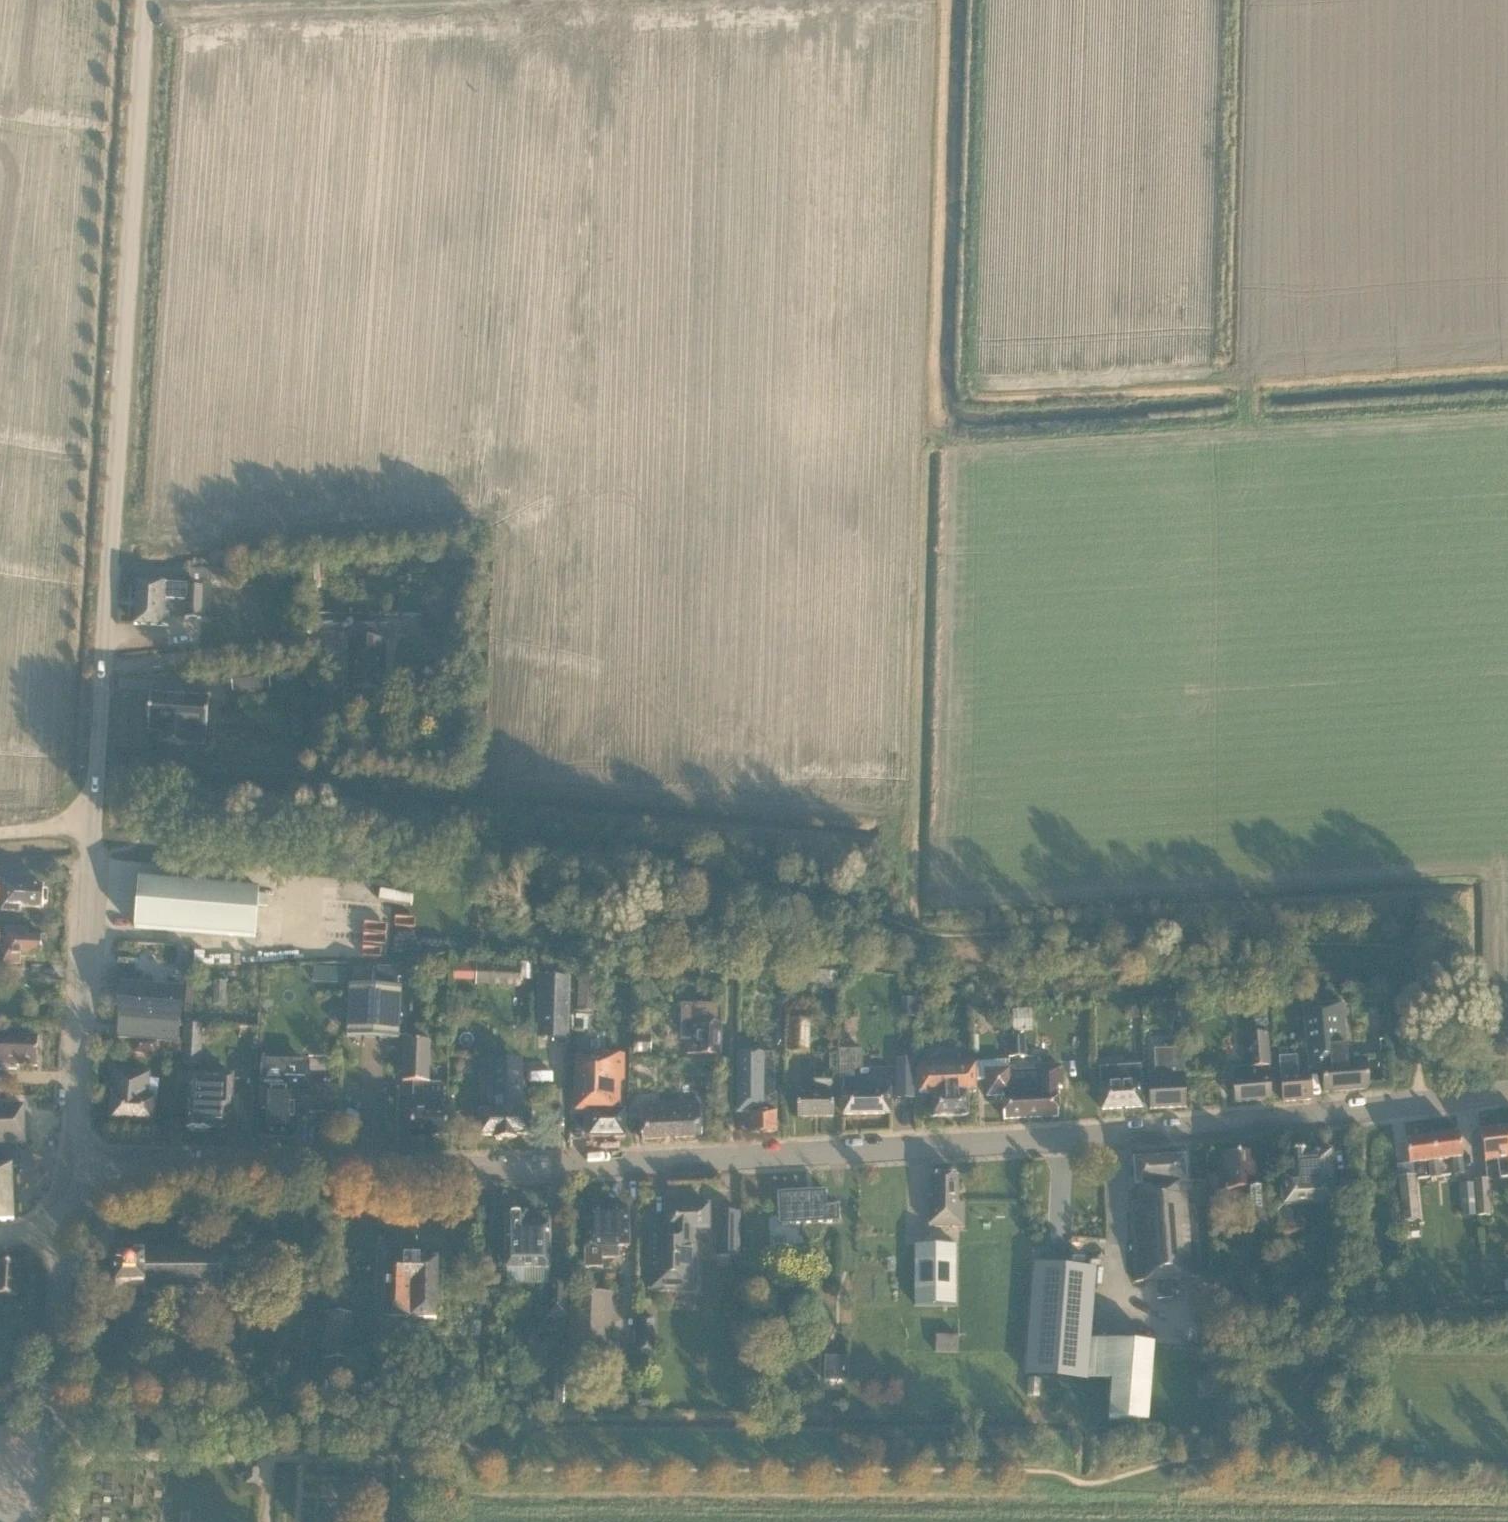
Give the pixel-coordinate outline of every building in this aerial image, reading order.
[(161,583),(138,581),(135,625),(169,626),(170,607),(171,599),(186,600),(186,605),(185,618),(202,619),(204,583),(228,582),(227,567),(190,569),(191,586),(188,586),(188,585),(172,584),(172,583),(161,583)] [(352,643),(352,688),(384,688),(385,645),(391,645),(391,627),(362,627),(362,643),(352,643)] [(271,688),(269,667),(231,672),(233,692),(271,688)] [(207,734),(209,710),(210,697),(150,694),(150,698),(146,701),(146,710),(149,714),(148,731),(162,732),(161,744),(188,746),(188,744),(203,745),(206,742),(206,734),(207,734)] [(135,928),(256,938),(260,889),(139,879),(135,928)] [(49,891),(45,891),(45,887),(29,886),(29,881),(0,880),(0,903),(2,903),(2,911),(22,912),(22,907),(44,908),(44,904),(48,904),(49,891)] [(5,946),(5,950),(5,953),(5,963),(21,964),(22,956),(42,957),(42,954),(46,954),(47,940),(42,940),(42,937),(29,937),(29,929),(6,928),(6,937),(6,941),(1,940),(1,927),(0,927),(0,946),(5,946)] [(180,947),(180,976),(192,976),(192,947),(180,947)] [(476,965),(476,986),(521,986),(521,965),(476,965)] [(407,969),(378,967),(377,982),(406,984),(407,969)] [(579,970),(578,1011),(602,1012),(603,970),(579,970)] [(183,990),(184,979),(169,978),(168,989),(134,986),(135,972),(123,971),(122,985),(119,1019),(120,1019),(118,1038),(179,1043),(180,1024),(181,1024),(184,990),(183,990)] [(548,973),(547,1034),(569,1034),(570,974),(548,973)] [(398,1039),(401,989),(351,986),(348,1036),(398,1039)] [(919,1017),(919,1000),(907,1000),(907,1017),(919,1017)] [(1268,1010),(1267,1000),(1230,1002),(1230,1012),(1268,1010)] [(1171,1013),(1183,1013),(1183,1001),(1170,1002),(1171,1013)] [(1325,1092),(1368,1089),(1366,1058),(1348,1059),(1344,1004),(1305,1007),(1305,1011),(1306,1024),(1310,1070),(1323,1068),(1325,1092)] [(1139,1008),(1128,1008),(1128,1019),(1139,1019),(1139,1008)] [(789,1052),(810,1052),(811,1019),(790,1018),(789,1052)] [(722,1023),(689,1022),(681,1022),(681,1039),(684,1042),(684,1054),(721,1055),(722,1023)] [(184,1025),(182,1064),(200,1065),(201,1051),(205,1052),(206,1026),(184,1025)] [(634,1054),(651,1054),(652,1036),(649,1036),(649,1031),(635,1031),(634,1054)] [(1270,1066),(1271,1066),(1270,1050),(1269,1034),(1245,1036),(1248,1067),(1233,1068),(1235,1103),(1272,1100),(1270,1066)] [(39,1036),(0,1035),(0,1065),(3,1065),(2,1069),(17,1070),(17,1066),(37,1066),(39,1036)] [(1027,1056),(1026,1038),(1009,1039),(1009,1057),(1027,1056)] [(156,1055),(158,1043),(137,1040),(136,1053),(156,1055)] [(448,1136),(449,1112),(449,1083),(430,1083),(431,1041),(405,1040),(403,1082),(414,1082),(414,1111),(412,1111),(411,1135),(448,1136)] [(1150,1109),(1187,1108),(1184,1049),(1155,1050),(1156,1073),(1149,1073),(1150,1109)] [(751,1133),(778,1132),(777,1094),(775,1094),(775,1053),(739,1053),(738,1112),(750,1112),(751,1133)] [(577,1110),(590,1111),(589,1136),(625,1136),(625,1111),(620,1111),(620,1090),(624,1090),(624,1054),(577,1054),(577,1110)] [(1310,1072),(1298,1073),(1297,1056),(1280,1057),(1281,1074),(1283,1102),(1312,1100),(1310,1072)] [(897,1059),(897,1099),(915,1099),(915,1059),(897,1059)] [(260,1086),(259,1137),(297,1138),(297,1116),(297,1113),(297,1111),(337,1112),(338,1087),(329,1087),(325,1087),(314,1086),(311,1086),(308,1086),(309,1063),(261,1062),(260,1086)] [(968,1092),(976,1092),(975,1062),(920,1064),(921,1094),(933,1094),(934,1116),(969,1114),(968,1092)] [(1103,1109),(1143,1107),(1141,1083),(1140,1068),(1140,1065),(1101,1067),(1101,1070),(1102,1085),(1101,1085),(1103,1109)] [(516,1136),(531,1135),(531,1111),(524,1111),(523,1066),(494,1067),(495,1111),(481,1112),(481,1136),(496,1136),(496,1140),(516,1140),(516,1136)] [(1062,1067),(1036,1068),(1010,1069),(1011,1094),(1025,1094),(1026,1118),(1059,1117),(1058,1088),(1062,1088),(1062,1067)] [(154,1123),(157,1097),(148,1096),(150,1073),(114,1069),(112,1092),(113,1092),(111,1120),(154,1123)] [(891,1114),(891,1090),(891,1069),(855,1070),(855,1079),(843,1079),(844,1115),(891,1114)] [(1011,1094),(1010,1069),(986,1070),(987,1096),(1003,1095),(1004,1119),(1026,1118),(1025,1094),(1011,1094)] [(834,1088),(833,1075),(814,1075),(814,1089),(821,1089),(821,1095),(798,1095),(798,1117),(834,1117),(834,1094),(828,1095),(828,1088),(834,1088)] [(232,1112),(234,1077),(191,1076),(189,1131),(209,1132),(209,1128),(228,1128),(228,1112),(232,1112)] [(18,1144),(26,1144),(24,1105),(0,1106),(0,1222),(15,1221),(13,1167),(18,1167),(18,1144)] [(643,1140),(703,1137),(701,1105),(641,1108),(643,1140)] [(1506,1128),(1481,1131),(1486,1161),(1498,1159),(1501,1178),(1507,1177),(1507,1143),(1506,1128)] [(1436,1161),(1438,1160),(1453,1158),(1456,1175),(1464,1174),(1462,1157),(1463,1157),(1460,1134),(1433,1137),(1436,1161)] [(1440,1177),(1438,1160),(1436,1161),(1433,1137),(1407,1141),(1410,1164),(1429,1162),(1432,1178),(1440,1177)] [(1310,1152),(1309,1152),(1304,1146),(1294,1147),(1289,1153),(1290,1176),(1283,1176),(1285,1206),(1278,1206),(1279,1231),(1303,1230),(1301,1205),(1335,1203),(1332,1152),(1310,1153),(1310,1152)] [(1249,1189),(1252,1228),(1255,1228),(1255,1230),(1268,1229),(1265,1187),(1256,1188),(1254,1152),(1224,1154),(1226,1191),(1249,1189)] [(1186,1182),(1187,1182),(1185,1157),(1135,1160),(1136,1185),(1137,1185),(1139,1210),(1131,1210),(1136,1282),(1156,1281),(1157,1300),(1172,1299),(1171,1280),(1199,1278),(1194,1207),(1188,1207),(1186,1182)] [(965,1227),(965,1203),(958,1203),(959,1176),(934,1176),(934,1197),(930,1197),(930,1227),(965,1227)] [(1402,1222),(1420,1220),(1416,1176),(1397,1177),(1402,1222)] [(1475,1180),(1477,1216),(1490,1216),(1488,1179),(1475,1180)] [(1474,1183),(1460,1184),(1463,1217),(1476,1216),(1474,1183)] [(826,1190),(778,1193),(780,1225),(840,1221),(839,1205),(827,1206),(826,1190)] [(709,1229),(709,1206),(667,1206),(667,1224),(652,1224),(651,1288),(695,1290),(696,1229),(709,1229)] [(587,1210),(588,1247),(588,1263),(602,1263),(602,1258),(619,1257),(619,1246),(630,1246),(629,1208),(587,1210)] [(739,1257),(740,1212),(718,1212),(717,1256),(739,1257)] [(527,1269),(551,1269),(550,1225),(527,1225),(527,1215),(507,1215),(507,1285),(527,1285),(527,1269)] [(956,1305),(956,1245),(916,1244),(915,1305),(956,1305)] [(238,1283),(238,1265),(224,1254),(143,1254),(143,1256),(136,1256),(136,1260),(120,1260),(120,1254),(111,1254),(111,1264),(116,1264),(117,1274),(117,1284),(111,1284),(111,1295),(120,1295),(120,1289),(143,1289),(143,1294),(224,1294),(238,1283)] [(437,1319),(438,1259),(387,1258),(385,1317),(372,1316),(371,1348),(391,1349),(392,1324),(398,1324),(398,1318),(437,1319)] [(21,1263),(0,1262),(0,1305),(1,1305),(2,1295),(19,1296),(21,1263)] [(1035,1266),(1027,1375),(1087,1380),(1096,1271),(1035,1266)] [(570,1276),(548,1276),(547,1318),(569,1318),(570,1276)] [(573,1292),(571,1345),(570,1358),(610,1359),(612,1294),(573,1292)] [(351,1361),(352,1316),(328,1315),(326,1360),(351,1361)] [(655,1352),(656,1320),(639,1319),(638,1351),(655,1352)] [(959,1336),(936,1335),(936,1353),(959,1354),(959,1336)] [(1154,1345),(1115,1342),(1109,1420),(1148,1424),(1154,1345)] [(566,1403),(566,1362),(551,1362),(551,1403),(566,1403)] [(248,1466),(247,1484),(259,1485),(260,1466),(248,1466)]
